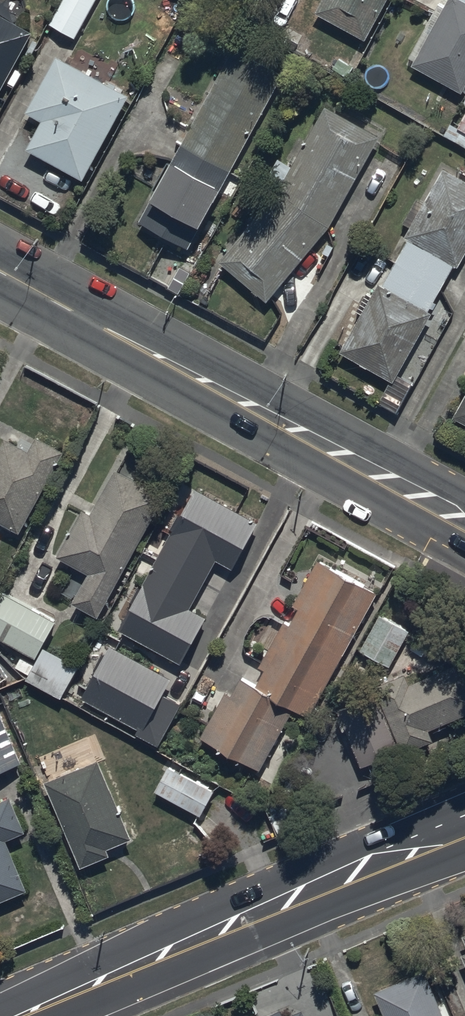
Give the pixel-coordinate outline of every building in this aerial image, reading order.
[(51,21),(75,35),(95,0),(63,0),(51,21)] [(317,11),(366,39),(388,0),(323,0),(317,11)] [(415,63),(464,90),(464,88),(464,0),(448,0),(415,63)] [(0,11),(0,92),(34,29),(0,11)] [(283,70),(234,45),(140,221),(188,247),(283,70)] [(107,80),(58,53),(28,109),(42,117),(27,146),(85,178),(131,93),(116,85),(119,81),(109,75),(107,80)] [(267,299),(330,225),(379,134),(325,105),(281,186),(219,259),(267,299)] [(452,122),(445,134),(464,146),(464,115),(459,126),(452,122)] [(342,350),(394,381),(435,313),(431,310),(458,264),(459,265),(464,255),(464,177),(445,165),(404,234),(409,237),(382,283),(379,282),(340,348),(342,350)] [(453,414),(464,421),(464,393),(453,414)] [(36,433),(29,447),(7,435),(0,447),(0,518),(22,530),(66,449),(36,433)] [(166,493),(117,466),(91,511),(84,507),(59,553),(89,570),(74,598),(100,613),(166,493)] [(259,522),(196,487),(119,626),(182,661),(207,615),(192,606),(218,559),(234,568),(259,522)] [(295,708),(309,715),(380,589),(318,554),(292,600),(300,605),(291,621),(286,617),(260,663),(265,665),(256,682),(243,674),(233,693),(227,690),(203,733),(262,766),(295,708)] [(57,619),(2,589),(0,593),(0,635),(37,655),(57,619)] [(380,612),(361,649),(391,664),(410,627),(380,612)] [(172,677),(112,643),(83,695),(141,727),(137,733),(157,744),(181,702),(163,692),(172,677)] [(80,663),(45,644),(29,676),(63,694),(80,663)] [(340,710),(363,765),(404,748),(405,751),(436,738),(432,727),(464,714),(464,659),(411,681),(408,672),(373,686),(377,695),(340,710)] [(23,761),(0,702),(0,771),(23,761)] [(135,836),(100,756),(46,778),(81,864),(111,852),(109,846),(135,836)] [(171,762),(156,789),(203,814),(217,787),(171,762)] [(25,831),(27,830),(13,793),(0,799),(0,900),(30,888),(10,837),(25,831)] [(425,967),(377,988),(389,1015),(446,1015),(425,967)] [(303,1007),(285,1014),(282,1007),(260,1015),(307,1015),(303,1007)]
